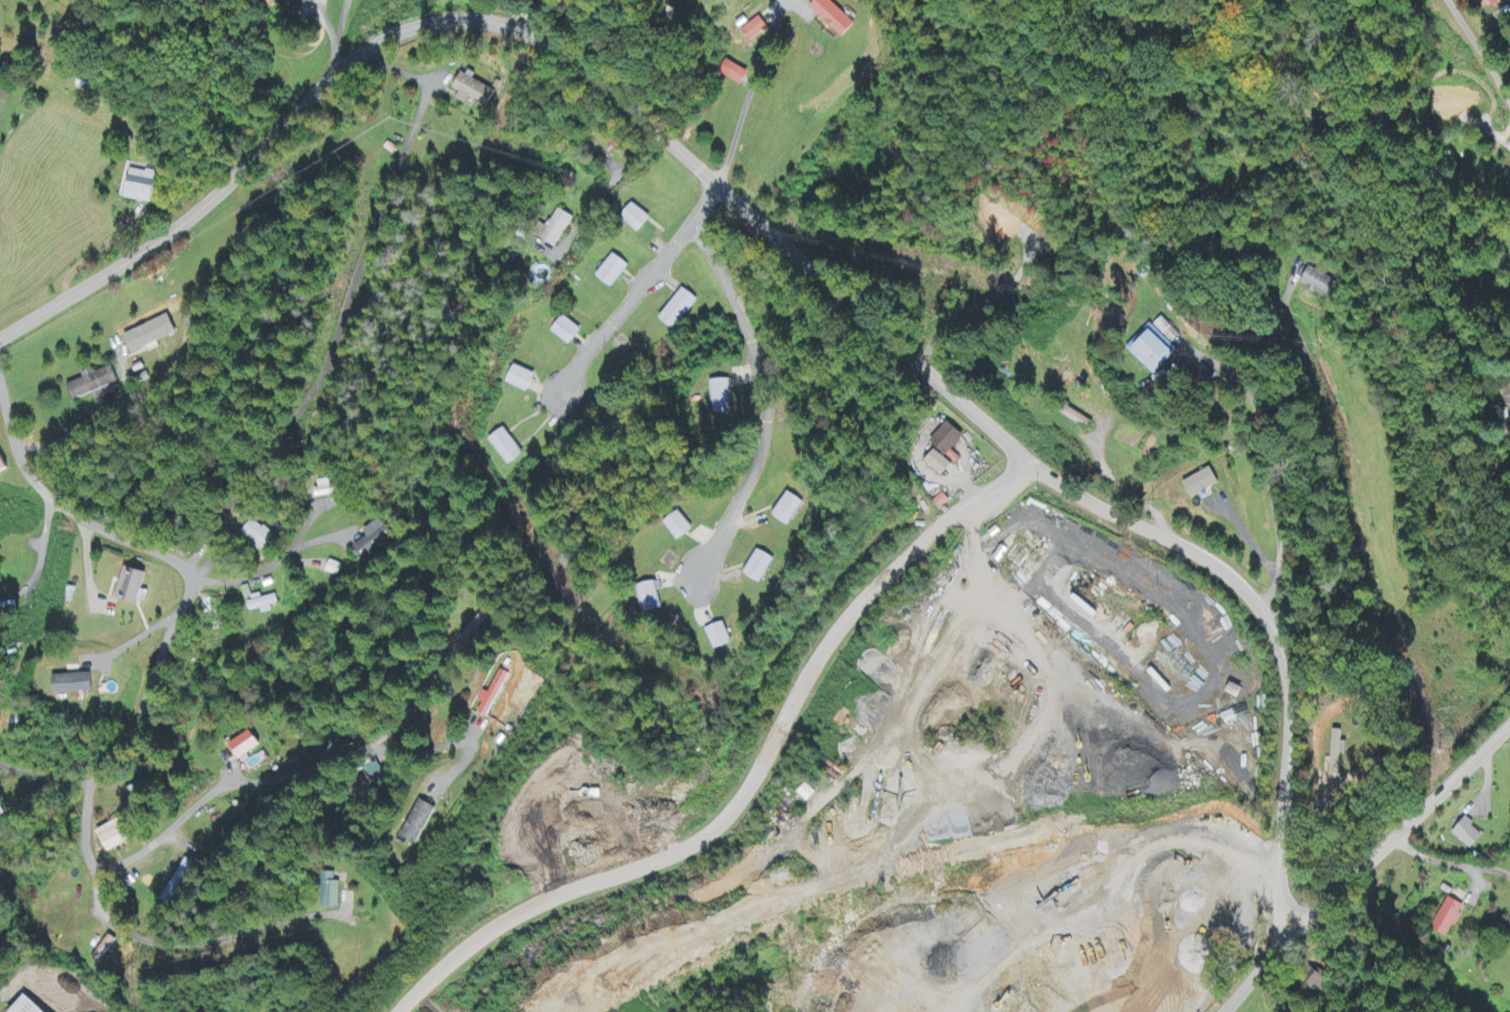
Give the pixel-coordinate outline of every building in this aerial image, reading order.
[(828,0),(819,0),(811,11),(848,38),(859,23),(828,0)] [(1491,9),(1509,0),(1487,0),(1491,9)] [(744,32),(754,44),(771,29),(761,17),(744,32)] [(719,76),(743,87),(750,73),(726,62),(719,76)] [(487,108),(495,89),(461,74),(454,91),(460,94),(457,101),(469,106),(471,101),(487,108)] [(125,199),(151,205),(158,175),(131,169),(125,199)] [(641,235),(653,219),(634,205),(622,221),(641,235)] [(563,242),(574,218),(559,210),(551,227),(558,230),(554,238),(563,242)] [(598,279),(616,289),(630,265),(613,255),(598,279)] [(1301,287),(1330,297),(1337,280),(1308,269),(1301,287)] [(661,319),(677,332),(701,302),(685,289),(661,319)] [(126,337),(135,356),(179,335),(170,317),(126,337)] [(584,332),(566,317),(553,333),(572,347),(584,332)] [(1127,349),(1157,378),(1181,353),(1152,325),(1127,349)] [(531,394),(539,376),(517,367),(509,385),(531,394)] [(713,382),(714,416),(733,415),(732,381),(713,382)] [(1066,418),(1089,428),(1093,420),(1070,409),(1066,418)] [(950,459),(954,455),(951,453),(966,437),(950,422),(932,442),(950,459)] [(491,439),(507,468),(525,458),(509,430),(491,439)] [(0,447),(0,480),(13,473),(0,447)] [(947,477),(954,462),(934,452),(927,467),(947,477)] [(1222,484),(1212,468),(1185,484),(1194,500),(1222,484)] [(318,482),(320,498),(342,495),(341,486),(330,487),(329,481),(318,482)] [(776,518),(793,526),(804,500),(788,492),(776,518)] [(666,524),(680,542),(696,530),(681,512),(666,524)] [(262,553),(275,538),(255,520),(242,534),(262,553)] [(367,563),(395,539),(379,520),(364,532),(368,537),(354,548),(367,563)] [(775,558),(758,550),(746,576),(763,584),(775,558)] [(338,578),(342,566),(331,562),(326,573),(338,578)] [(117,600),(139,608),(149,575),(127,568),(117,600)] [(644,612),(664,611),(663,583),(643,584),(644,612)] [(247,602),(251,613),(262,610),(264,616),(274,613),(272,607),(280,605),(277,596),(263,600),(262,598),(247,602)] [(466,647),(493,615),(485,608),(458,640),(466,647)] [(733,645),(725,623),(707,630),(715,651),(733,645)] [(485,691),(479,701),(484,704),(479,713),(489,718),(512,675),(502,670),(490,693),(485,691)] [(96,693),(96,675),(57,676),(57,694),(96,693)] [(243,760),(264,747),(254,731),(233,745),(243,760)] [(1334,773),(1343,773),(1344,754),(1349,755),(1349,741),(1345,741),(1345,731),(1336,731),(1334,773)] [(799,794),(810,803),(817,794),(807,785),(799,794)] [(423,845),(441,808),(425,800),(407,837),(423,845)] [(99,829),(108,852),(136,842),(128,819),(99,829)] [(1453,834),(1472,851),(1485,836),(1467,819),(1453,834)] [(341,910),(342,882),(336,882),(336,874),(324,873),(323,909),(341,910)] [(1467,906),(1448,897),(1432,930),(1451,939),(1467,906)] [(117,940),(108,935),(94,961),(103,966),(117,940)] [(31,996),(16,1011),(48,1011),(31,996)]
